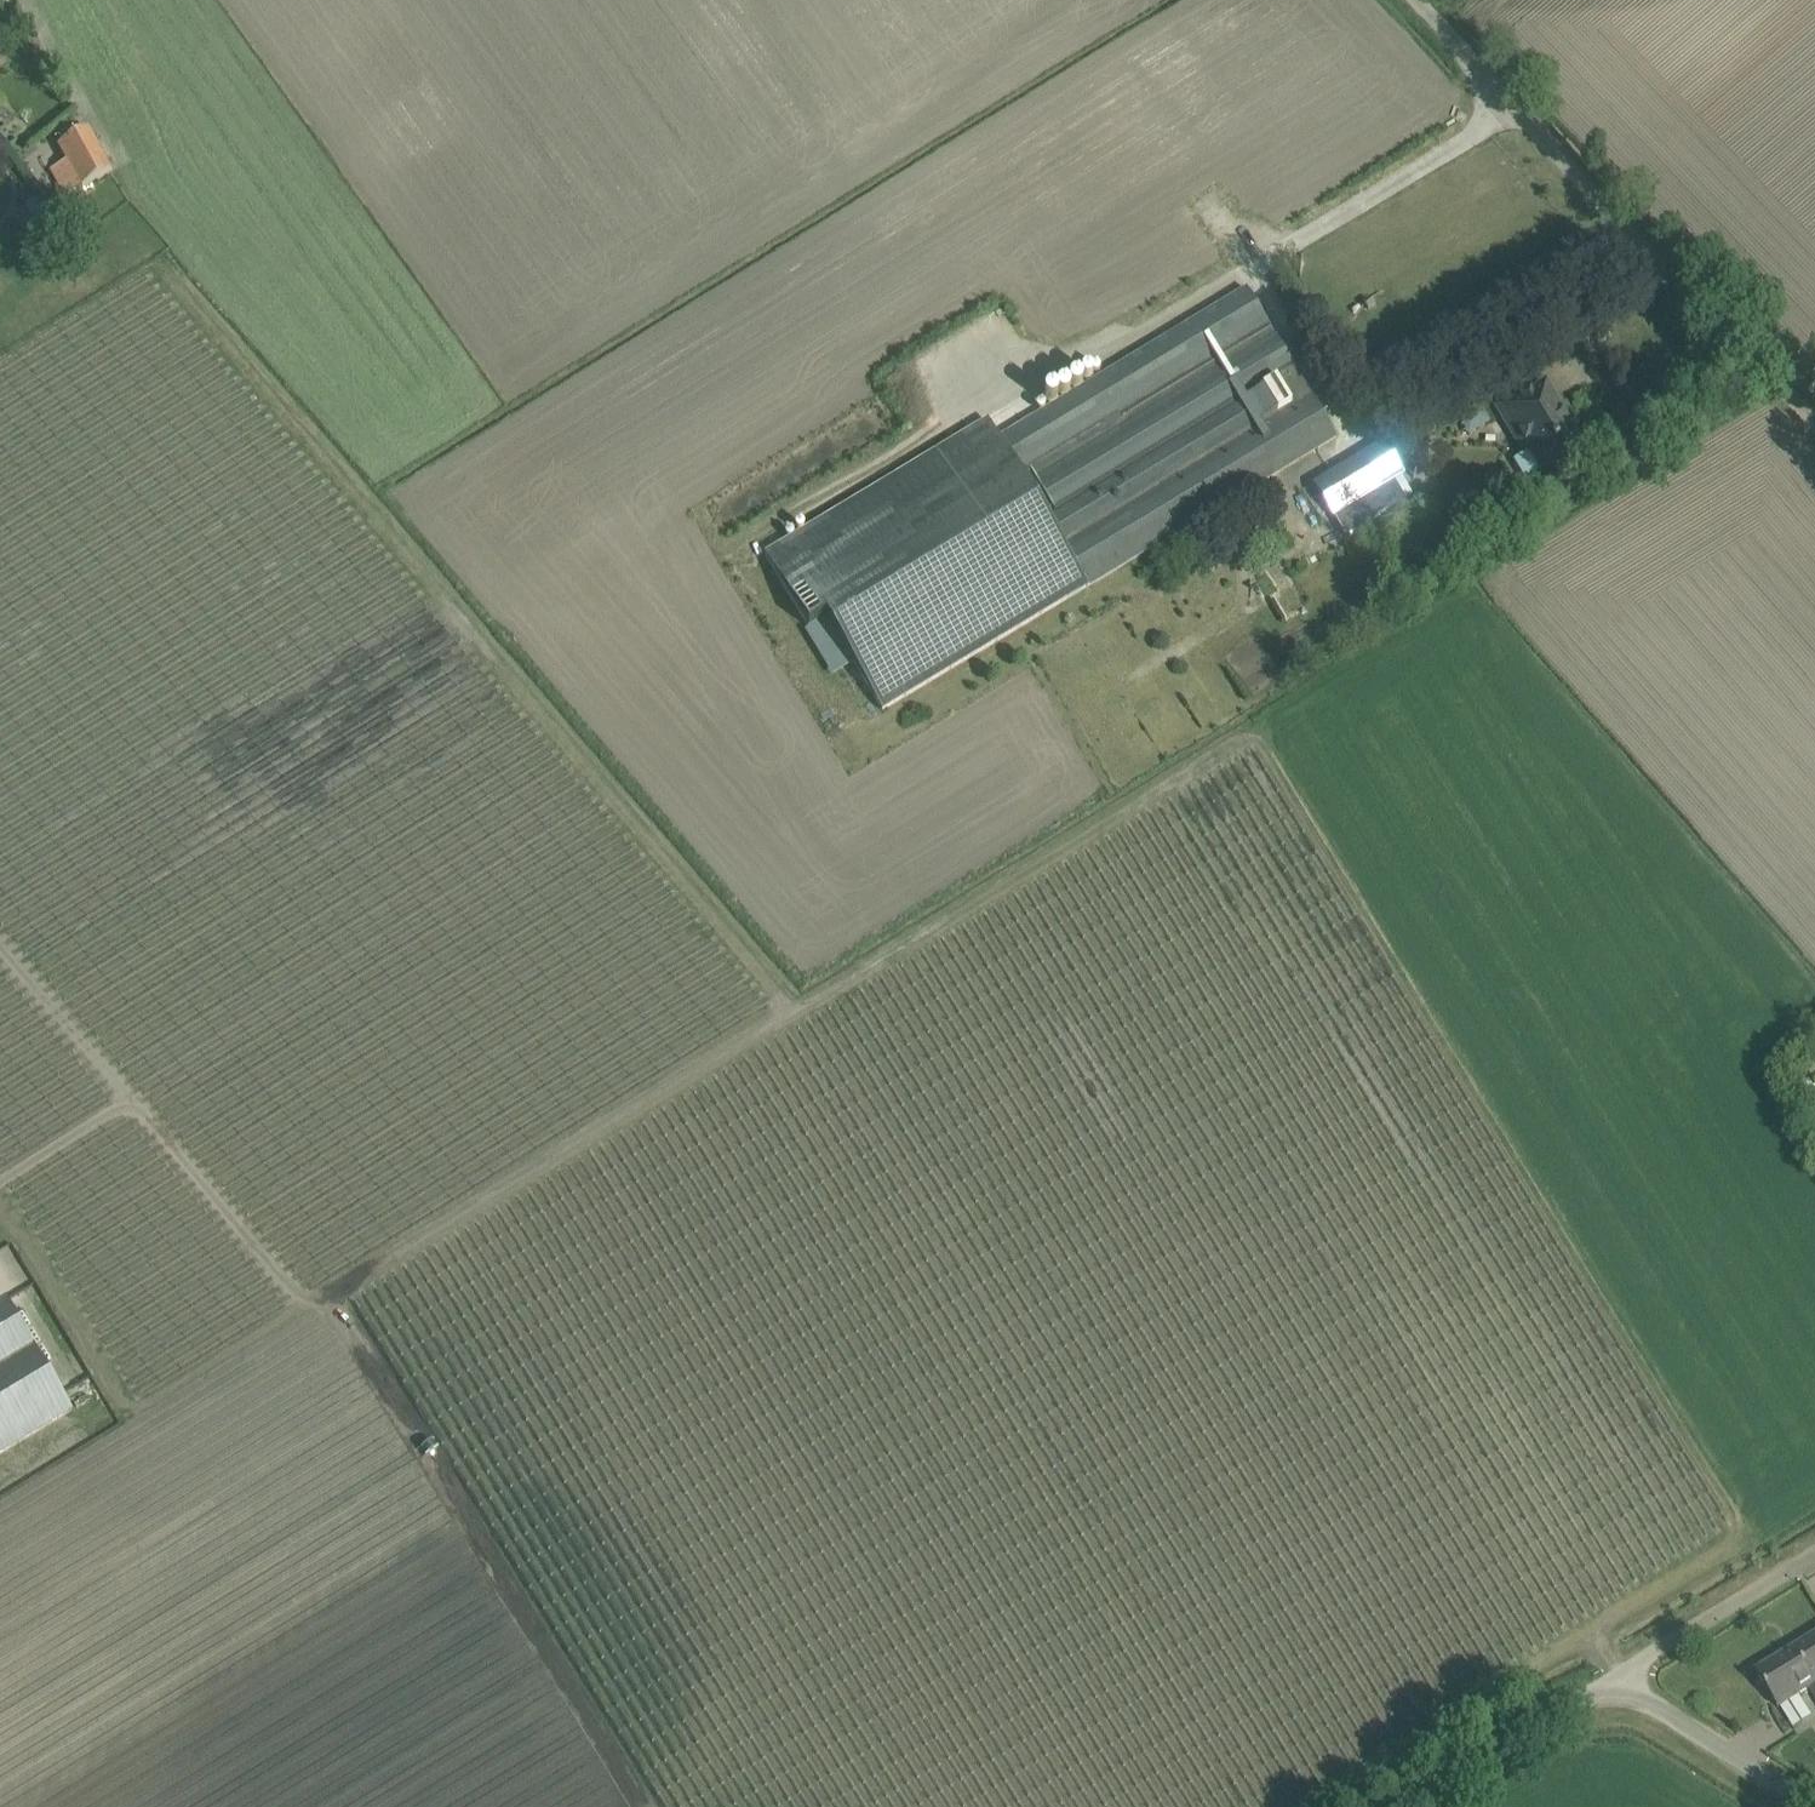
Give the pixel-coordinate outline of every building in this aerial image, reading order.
[(64,198),(112,173),(89,130),(59,147),(67,162),(50,172),(64,198)] [(37,199),(17,214),(52,258),(72,242),(37,199)] [(1158,545),(1336,437),(1246,289),(999,439),(987,421),(765,555),(809,629),(826,618),(882,711),(1063,603),(1084,590),(1158,545)] [(1561,465),(1563,464),(1584,452),(1570,428),(1568,429),(1557,411),(1559,410),(1545,386),(1522,399),(1520,395),(1499,407),(1497,407),(1511,430),(1516,427),(1541,470),(1558,460),(1561,465)] [(1333,520),(1382,489),(1402,477),(1382,444),(1362,456),(1313,486),(1333,520)] [(1269,574),(1283,596),(1273,602),(1288,625),(1313,609),(1285,564),(1269,574)] [(73,1411),(7,1302),(0,1306),(0,1455),(73,1411)] [(1756,1672),(1779,1708),(1810,1688),(1814,1696),(1814,1636),(1756,1672)]
